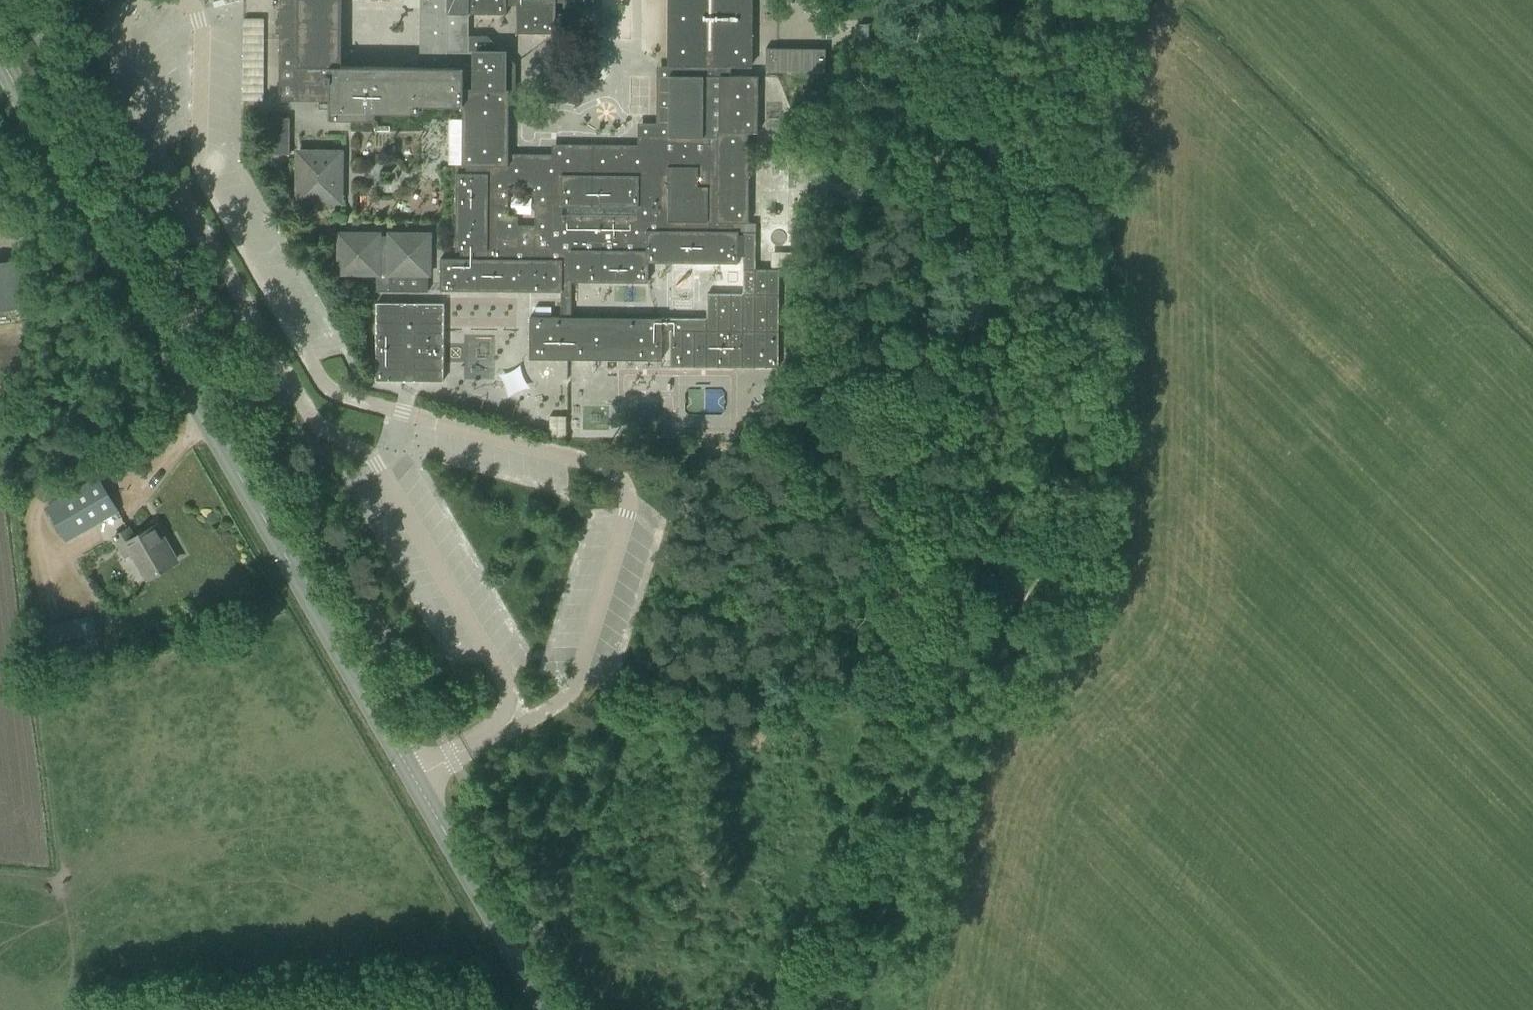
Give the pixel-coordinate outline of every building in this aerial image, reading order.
[(280,6),(279,26),(277,102),(301,103),(301,94),(317,95),(333,95),(332,118),(379,119),(379,112),(424,113),(424,105),(466,105),(466,110),(446,110),(446,173),(456,173),(455,249),(461,250),(460,258),(440,257),(440,290),(561,291),(561,316),(529,316),(529,358),(662,359),(662,329),(671,329),(670,366),(778,367),(779,269),(755,268),(756,223),(749,223),(750,131),(757,131),(758,75),(730,75),(730,66),(751,66),(751,0),(670,0),(669,66),(669,74),(668,134),(647,134),(647,144),(561,144),(561,154),(516,153),(516,164),(508,164),(509,89),(515,89),(516,64),(488,35),(469,35),(469,13),(505,13),(505,14),(506,14),(507,4),(517,4),(516,33),(518,33),(518,32),(554,32),(554,33),(556,33),(556,1),(564,1),(564,7),(565,7),(565,6),(601,6),(601,7),(603,7),(603,0),(420,0),(420,44),(423,44),(423,58),(420,58),(420,66),(363,66),(363,60),(353,60),(353,65),(342,65),(342,0),(280,0),(280,6)] [(241,98),(263,99),(265,17),(243,17),(241,98)] [(265,153),(289,153),(290,117),(265,117),(265,153)] [(294,202),(344,203),(345,148),(295,147),(294,202)] [(337,230),(337,275),(377,275),(377,290),(391,290),(428,290),(428,276),(432,276),(433,230),(387,230),(387,236),(382,236),(382,230),(337,230)] [(31,306),(25,259),(0,263),(0,310),(31,306)] [(443,381),(443,303),(375,303),(376,381),(443,381)] [(577,393),(577,405),(610,405),(610,399),(616,400),(616,393),(610,393),(610,388),(591,388),(591,383),(578,383),(577,393)] [(98,476),(81,486),(45,505),(65,540),(101,520),(118,510),(98,476)] [(129,528),(114,536),(125,555),(133,551),(147,577),(157,572),(174,562),(161,540),(164,539),(156,524),(134,537),(129,528)]
